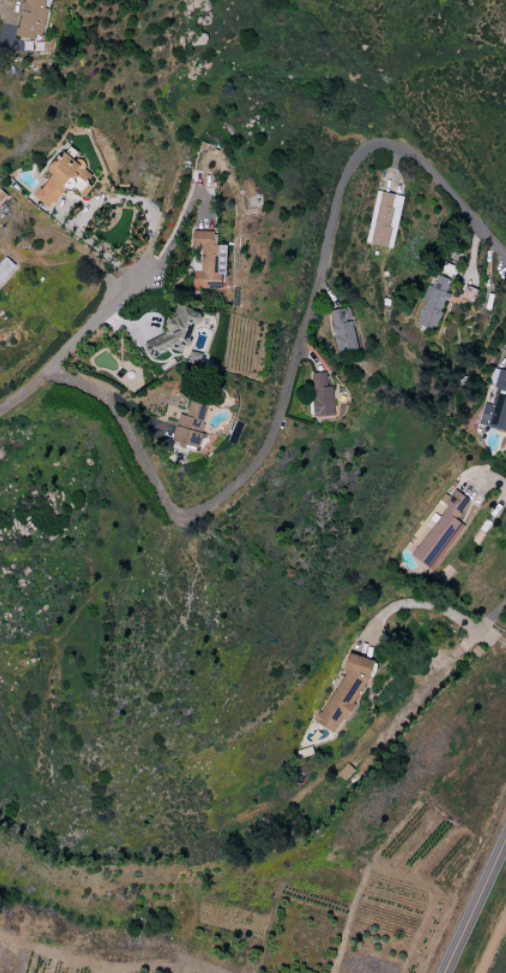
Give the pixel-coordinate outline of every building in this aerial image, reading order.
[(15,36),(38,41),(46,0),(22,0),(15,36)] [(94,174),(62,150),(46,171),(51,174),(33,197),(49,209),(68,184),(80,193),(94,174)] [(391,249),(403,197),(377,191),(365,243),(391,249)] [(17,269),(5,257),(0,262),(0,288),(17,269)] [(416,325),(434,332),(448,294),(445,293),(450,280),(437,275),(433,286),(428,284),(422,300),(426,301),(416,325)] [(148,336),(143,354),(162,359),(166,346),(190,352),(200,312),(172,305),(163,340),(148,336)] [(327,312),(338,354),(358,349),(348,307),(327,312)] [(505,431),(505,372),(492,368),(488,385),(496,387),(492,405),(483,403),(478,425),(505,431)] [(333,416),(332,386),(326,386),(325,373),(311,374),(313,417),(333,416)] [(208,405),(190,400),(185,416),(179,414),(171,441),(197,448),(208,405)] [(447,507),(410,556),(431,571),(464,526),(455,519),(469,501),(454,490),(449,497),(444,494),(439,501),(447,507)] [(375,665),(350,652),(341,670),(343,671),(315,723),(333,733),(341,718),(345,720),(375,665)]
